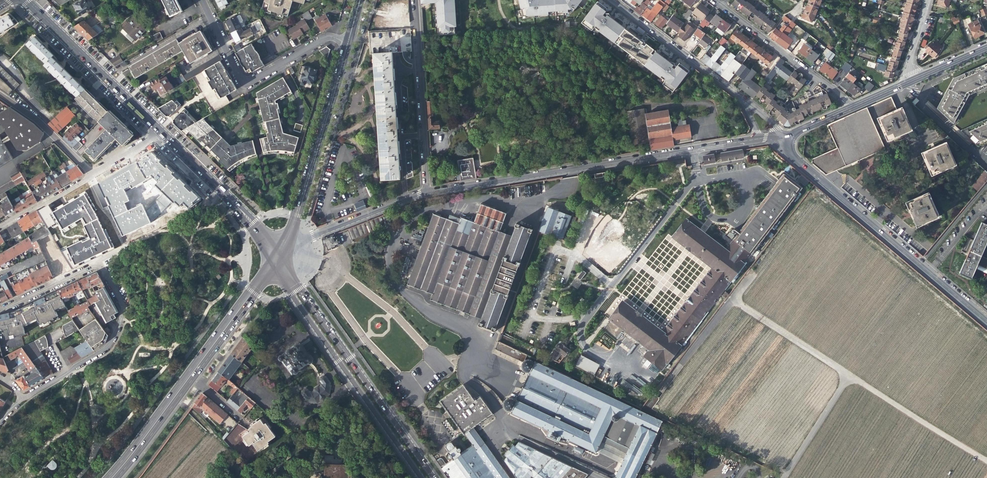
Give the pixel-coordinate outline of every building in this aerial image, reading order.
[(95,6),(91,0),(80,0),(73,5),(76,9),(80,15),(95,6)] [(166,8),(165,9),(167,15),(169,14),(170,16),(182,11),(176,0),(163,0),(166,8)] [(263,9),(288,16),(293,1),(304,4),(306,0),(265,0),(263,9)] [(422,3),(426,3),(436,3),(438,35),(452,34),(452,26),(453,26),(451,0),(422,0),(422,3)] [(522,16),(548,14),(572,12),(581,0),(519,0),(522,16)] [(661,9),(665,3),(664,3),(660,0),(659,0),(653,8),(649,5),(651,3),(650,2),(647,7),(641,15),(644,17),(650,22),(656,15),(661,9)] [(731,4),(735,7),(735,8),(735,9),(735,11),(736,11),(737,11),(738,11),(739,10),(747,17),(747,18),(747,19),(747,20),(748,20),(749,21),(750,21),(751,21),(751,20),(755,23),(760,26),(759,27),(759,28),(759,29),(760,30),(761,30),(762,30),(763,30),(764,30),(768,33),(775,23),(774,22),(771,20),(771,21),(767,19),(766,18),(767,17),(764,15),(760,12),(758,11),(758,12),(756,11),(754,8),(754,7),(752,6),(746,1),(746,2),(744,1),(742,0),(734,0),(731,4)] [(706,1),(704,5),(711,10),(713,6),(706,1)] [(683,78),(688,71),(679,64),(676,67),(674,66),(669,62),(644,43),(639,39),(607,15),(604,13),(606,9),(597,2),(592,8),(594,10),(588,17),(587,16),(581,23),(591,31),(594,28),(609,40),(611,38),(620,45),(619,47),(635,58),(636,56),(641,60),(639,62),(665,81),(662,85),(672,92),(678,85),(677,84),(682,77),(683,78)] [(392,14),(390,19),(400,22),(401,19),(403,19),(404,16),(405,16),(407,10),(404,9),(405,5),(397,3),(396,6),(394,6),(392,14)] [(647,7),(642,3),(639,7),(637,6),(634,10),(641,15),(647,7)] [(699,3),(693,12),(692,12),(703,20),(708,13),(709,11),(705,8),(699,3)] [(815,12),(817,8),(807,4),(807,5),(805,8),(815,12)] [(813,18),(815,12),(805,8),(805,10),(803,13),(813,18)] [(105,18),(100,10),(98,11),(83,20),(90,27),(105,18)] [(302,14),(305,19),(306,21),(313,17),(309,10),(302,14)] [(686,20),(692,12),(693,12),(689,10),(686,13),(684,12),(681,16),(686,20)] [(903,12),(901,17),(912,20),(913,17),(913,16),(913,15),(903,12)] [(708,13),(703,20),(699,25),(703,28),(705,25),(706,27),(710,22),(717,28),(722,20),(719,17),(716,15),(713,17),(712,16),(708,13)] [(811,22),(813,18),(803,13),(802,16),(801,18),(811,22)] [(10,27),(10,26),(14,23),(8,15),(5,17),(2,19),(1,18),(0,19),(0,33),(10,27)] [(316,21),(322,32),(332,26),(327,18),(325,15),(316,21)] [(236,16),(226,21),(229,26),(232,32),(242,28),(245,26),(242,21),(239,23),(236,16)] [(667,21),(668,20),(669,19),(668,18),(666,20),(661,16),(655,23),(658,26),(661,28),(667,20),(667,21)] [(672,28),(677,32),(682,27),(684,24),(673,16),(666,24),(672,28)] [(788,24),(790,21),(784,16),(781,19),(788,24)] [(911,22),(912,20),(901,17),(900,22),(910,25),(911,22)] [(138,35),(139,36),(145,30),(133,19),(128,25),(127,24),(123,28),(128,33),(126,36),(128,37),(132,41),(134,39),(135,39),(138,35)] [(306,21),(305,19),(298,23),(299,24),(289,30),(294,39),(300,35),(304,33),(303,31),(310,28),(306,21)] [(90,27),(83,20),(74,26),(78,30),(83,35),(90,27)] [(726,22),(722,20),(717,28),(724,33),(730,26),(726,22)] [(977,20),(972,22),(978,35),(983,33),(982,31),(977,20)] [(898,27),(900,27),(908,30),(909,30),(910,27),(910,25),(900,22),(898,27)] [(974,37),(978,35),(972,22),(968,24),(973,35),(974,37)] [(684,28),(682,27),(677,32),(676,33),(679,35),(677,37),(681,39),(684,41),(693,29),(687,25),(684,28)] [(771,38),(775,41),(780,35),(786,26),(784,25),(779,31),(774,28),(768,36),(771,38)] [(795,29),(803,35),(805,32),(797,25),(795,29)] [(98,34),(90,27),(83,35),(86,38),(88,40),(98,34)] [(635,30),(642,35),(645,32),(638,27),(635,30)] [(907,33),(908,30),(900,27),(899,32),(900,33),(898,37),(905,39),(907,33)] [(189,34),(178,41),(183,49),(190,60),(211,48),(199,28),(189,34)] [(242,28),(232,32),(233,36),(236,41),(253,33),(251,29),(244,32),(242,28)] [(392,53),(412,52),(411,28),(399,29),(390,29),(369,30),(370,43),(370,48),(371,54),(376,53),(377,63),(378,83),(380,102),(381,126),(382,161),(383,170),(381,170),(382,180),(400,178),(392,53)] [(730,37),(742,46),(748,39),(741,34),(735,30),(730,37)] [(811,30),(808,34),(809,35),(814,39),(817,35),(811,30)] [(159,32),(152,36),(155,43),(162,38),(159,32)] [(783,37),(780,35),(775,41),(782,47),(788,51),(793,44),(795,42),(794,41),(793,41),(784,35),(783,37)] [(703,36),(698,43),(701,45),(705,48),(710,41),(703,36)] [(52,57),(54,55),(45,47),(46,47),(46,46),(44,44),(43,44),(42,45),(34,37),(27,44),(46,63),(52,57)] [(163,45),(152,51),(158,62),(183,49),(178,41),(176,37),(163,45)] [(904,44),(905,39),(898,37),(897,42),(896,42),(894,47),(901,49),(902,49),(904,44)] [(609,40),(619,47),(620,45),(611,38),(609,40)] [(752,43),(748,39),(742,46),(750,52),(756,45),(752,43)] [(926,49),(925,51),(929,54),(938,44),(934,40),(930,45),(928,47),(927,45),(925,48),(926,49)] [(263,63),(251,43),(236,52),(246,70),(247,69),(249,72),(251,71),(252,72),(264,65),(263,63)] [(801,55),(805,57),(810,50),(803,44),(797,52),(801,55)] [(942,47),(938,44),(929,54),(932,58),(934,56),(935,57),(938,55),(936,53),(937,52),(942,47)] [(720,45),(711,58),(707,63),(706,65),(710,68),(711,67),(715,62),(725,49),(722,47),(720,45)] [(759,48),(756,45),(750,52),(758,58),(763,51),(759,48)] [(320,50),(328,60),(331,49),(327,46),(320,50)] [(891,57),(898,59),(900,53),(901,49),(894,47),(893,52),(892,52),(891,57)] [(105,68),(107,67),(104,64),(108,60),(95,48),(90,55),(105,68)] [(817,55),(810,50),(805,57),(808,60),(812,62),(817,55)] [(834,54),(829,50),(824,56),(830,60),(834,54)] [(144,56),(128,65),(135,75),(158,62),(152,51),(144,56)] [(769,55),(763,51),(758,58),(766,64),(771,57),(769,55)] [(730,53),(716,72),(717,73),(720,76),(735,56),(730,53)] [(775,53),(767,66),(769,68),(778,55),(775,53)] [(711,58),(705,54),(701,59),(704,61),(707,63),(711,58)] [(119,55),(109,60),(115,66),(118,64),(123,61),(119,55)] [(219,55),(182,76),(186,81),(192,78),(201,72),(218,62),(221,60),(219,55)] [(59,64),(52,57),(46,63),(45,65),(61,81),(69,73),(62,67),(63,66),(62,64),(60,62),(59,64)] [(742,79),(750,69),(754,63),(755,63),(747,57),(735,73),(738,76),(740,76),(741,77),(740,78),(742,79)] [(897,64),(898,59),(891,57),(890,62),(889,62),(888,67),(894,69),(895,69),(897,64)] [(735,58),(728,68),(732,71),(740,61),(735,58)] [(234,91),(218,62),(201,72),(207,82),(205,83),(207,87),(210,92),(212,91),(217,100),(234,91)] [(721,66),(715,62),(711,67),(717,71),(721,66)] [(786,81),(787,80),(792,73),(786,69),(781,65),(777,62),(764,78),(769,82),(776,73),(786,81)] [(846,72),(851,67),(844,62),(840,68),(846,72)] [(837,72),(836,72),(833,69),(824,63),(818,70),(824,73),(825,72),(828,75),(828,76),(831,79),(837,72)] [(876,70),(885,72),(886,65),(878,63),(876,70)] [(938,108),(952,122),(963,102),(967,94),(986,86),(986,64),(980,67),(953,79),(953,80),(941,102),(938,108)] [(2,79),(13,90),(14,91),(19,85),(0,66),(0,77),(2,79)] [(301,66),(299,74),(302,75),(301,81),(303,82),(302,85),(309,87),(309,84),(312,85),(315,77),(317,70),(301,66)] [(893,73),(894,69),(888,67),(886,71),(885,71),(884,76),(892,78),(893,73)] [(853,68),(849,73),(856,78),(860,74),(853,68)] [(755,72),(750,69),(742,79),(737,86),(745,92),(753,98),(761,88),(749,80),(755,72)] [(793,71),(792,73),(787,80),(790,83),(791,82),(793,83),(795,85),(795,86),(799,89),(805,81),(801,77),(801,76),(801,75),(801,74),(800,73),(799,73),(798,73),(797,74),(793,71)] [(75,79),(69,73),(61,81),(77,97),(86,90),(78,83),(79,81),(78,80),(76,78),(75,79)] [(844,89),(846,90),(852,83),(855,79),(848,73),(840,84),(842,86),(845,88),(844,89)] [(180,84),(186,81),(182,76),(182,75),(176,78),(180,84)] [(155,90),(156,92),(158,90),(161,95),(173,88),(171,84),(169,83),(165,77),(160,80),(159,79),(151,83),(155,90)] [(268,140),(261,142),(263,152),(274,150),(275,153),(279,153),(285,152),(286,154),(294,155),(299,141),(296,141),(297,137),(284,133),(278,110),(279,109),(278,103),(276,104),(275,101),(291,91),(283,77),(256,93),(259,103),(261,103),(262,106),(260,106),(263,122),(262,123),(262,125),(263,127),(265,127),(267,137),(268,140)] [(9,95),(13,90),(2,79),(0,79),(0,89),(9,95)] [(868,82),(864,87),(869,91),(873,86),(868,82)] [(859,89),(852,83),(846,90),(848,92),(849,91),(851,92),(855,95),(859,89)] [(770,93),(766,90),(766,89),(763,86),(756,95),(760,98),(759,99),(759,100),(760,101),(760,102),(761,102),(762,103),(764,102),(768,104),(772,98),(775,95),(771,92),(770,93)] [(100,120),(109,111),(97,100),(89,93),(86,90),(77,97),(100,120)] [(832,104),(827,93),(823,95),(824,96),(821,97),(818,98),(818,97),(809,101),(810,102),(806,104),(804,104),(804,103),(799,105),(800,107),(804,116),(810,114),(811,115),(812,115),(813,115),(814,115),(815,114),(815,112),(815,111),(823,108),(824,109),(825,109),(826,109),(827,109),(828,109),(829,107),(828,105),(832,104)] [(812,158),(811,163),(825,175),(834,171),(856,161),(885,148),(882,141),(887,139),(877,116),(897,108),(894,103),(891,97),(827,125),(836,148),(812,158)] [(780,120),(788,113),(784,109),(785,108),(781,105),(780,106),(775,103),(776,102),(772,98),(768,104),(766,107),(770,110),(770,111),(770,112),(770,114),(771,114),(772,115),(773,115),(774,114),(778,117),(778,118),(780,120)] [(172,100),(158,108),(163,114),(166,117),(167,116),(168,116),(169,116),(171,115),(177,107),(177,106),(177,105),(172,100)] [(433,119),(432,102),(428,103),(429,129),(439,129),(439,122),(434,123),(434,119),(433,119)] [(901,133),(911,129),(901,106),(897,108),(877,116),(887,139),(901,133)] [(75,116),(67,107),(48,124),(57,133),(75,116)] [(788,113),(780,120),(783,122),(783,124),(784,124),(786,125),(788,126),(790,126),(790,124),(795,122),(796,122),(796,123),(797,123),(798,123),(799,123),(800,123),(801,122),(801,121),(801,120),(800,120),(805,118),(804,116),(800,107),(796,109),(796,110),(794,111),(791,112),(790,112),(788,113)] [(17,140),(13,142),(17,149),(27,149),(39,142),(43,134),(33,124),(10,108),(1,114),(17,140)] [(644,109),(626,112),(632,145),(649,142),(650,151),(673,147),(672,141),(686,138),(690,138),(687,122),(671,124),(671,122),(669,123),(667,110),(653,113),(653,111),(651,110),(649,112),(650,113),(645,114),(644,109)] [(125,125),(109,111),(100,120),(98,121),(107,129),(86,150),(90,155),(91,154),(95,159),(98,155),(107,147),(112,142),(116,138),(123,145),(130,138),(133,135),(130,131),(130,130),(126,127),(126,128),(125,125)] [(186,128),(187,127),(196,122),(184,111),(183,111),(183,112),(182,111),(181,111),(173,120),(173,121),(173,122),(173,123),(181,131),(186,128)] [(13,142),(17,140),(1,114),(0,114),(0,121),(13,142)] [(187,127),(186,128),(189,131),(201,143),(202,141),(205,144),(203,145),(207,150),(209,151),(222,138),(206,122),(206,121),(205,122),(201,119),(196,122),(187,127)] [(962,130),(978,145),(986,142),(986,120),(962,130)] [(299,124),(296,123),(294,131),(301,133),(303,125),(299,124)] [(68,132),(62,138),(72,148),(79,141),(81,139),(77,135),(81,130),(76,124),(68,132)] [(224,140),(222,138),(209,151),(215,157),(217,156),(216,155),(227,143),(224,140)] [(12,158),(0,139),(0,165),(12,158)] [(230,146),(227,143),(216,155),(217,156),(215,157),(217,159),(230,171),(236,166),(236,164),(242,163),(249,159),(249,156),(256,154),(253,140),(241,143),(241,144),(238,145),(238,144),(230,146)] [(82,145),(79,141),(72,148),(74,149),(76,151),(79,148),(82,145)] [(936,146),(921,153),(930,175),(954,165),(945,142),(936,146)] [(721,156),(722,161),(743,157),(741,150),(721,153),(703,156),(704,164),(714,162),(714,157),(721,156)] [(186,183),(152,152),(99,183),(122,237),(151,224),(173,201),(178,207),(182,203),(188,208),(203,199),(193,189),(189,193),(183,186),(186,183)] [(458,161),(461,181),(476,179),(473,159),(458,161)] [(66,167),(64,169),(71,181),(83,175),(76,166),(68,171),(66,167)] [(64,169),(61,171),(63,174),(58,177),(55,173),(54,173),(52,170),(51,171),(55,179),(61,187),(71,181),(64,169)] [(5,192),(25,180),(23,178),(21,174),(19,170),(10,176),(13,180),(0,188),(0,194),(5,192)] [(978,191),(986,180),(986,173),(985,171),(973,186),(978,191)] [(28,186),(33,183),(39,179),(46,176),(43,172),(26,183),(28,186)] [(661,371),(743,264),(769,231),(802,188),(784,174),(783,175),(782,174),(778,179),(779,180),(738,233),(733,230),(732,230),(731,231),(730,231),(730,233),(731,234),(733,234),(734,234),(736,235),(725,250),(686,220),(672,238),(712,268),(662,333),(623,302),(609,320),(610,321),(603,330),(620,343),(627,334),(649,350),(643,358),(661,371)] [(809,181),(801,174),(797,180),(804,186),(809,181)] [(47,178),(49,182),(54,191),(61,187),(55,179),(52,181),(49,176),(47,178)] [(32,193),(33,195),(37,201),(54,191),(49,182),(32,193)] [(52,212),(48,205),(37,212),(44,224),(47,228),(51,226),(52,228),(58,225),(62,230),(80,219),(84,228),(82,229),(85,234),(87,233),(89,237),(61,251),(71,269),(105,253),(114,249),(106,229),(103,230),(98,219),(95,211),(96,210),(85,191),(79,194),(80,196),(75,199),(74,197),(68,201),(69,202),(66,204),(64,205),(63,204),(55,208),(56,210),(52,212)] [(927,192),(905,201),(910,215),(915,227),(938,217),(927,192)] [(21,202),(13,207),(15,210),(16,213),(37,201),(33,195),(25,200),(24,199),(21,201),(21,202)] [(11,213),(15,210),(13,207),(8,199),(7,196),(1,199),(0,199),(0,205),(4,214),(5,216),(10,213),(11,213)] [(363,209),(366,208),(363,200),(355,203),(358,211),(363,209)] [(481,318),(479,321),(478,321),(477,325),(481,326),(481,325),(490,328),(490,329),(494,331),(495,327),(494,327),(505,297),(506,297),(507,293),(506,293),(516,265),(517,265),(519,261),(518,261),(528,231),(529,232),(530,228),(526,227),(526,228),(517,224),(514,222),(513,226),(510,235),(498,231),(504,213),(479,204),(473,221),(458,216),(456,222),(432,213),(407,285),(432,294),(430,299),(481,318)] [(545,207),(537,230),(564,241),(577,207),(573,206),(572,208),(571,207),(570,207),(569,207),(568,207),(567,208),(567,209),(567,210),(567,212),(568,213),(569,213),(570,213),(569,215),(545,207)] [(40,222),(42,225),(44,224),(37,212),(37,211),(33,213),(28,216),(34,226),(40,222)] [(386,226),(382,215),(347,229),(352,239),(386,226)] [(23,231),(34,226),(28,216),(24,218),(18,222),(23,231)] [(981,219),(958,274),(971,279),(977,265),(986,269),(986,258),(981,256),(986,242),(986,222),(981,219)] [(603,260),(611,270),(640,232),(617,220),(607,234),(620,243),(618,246),(606,239),(604,238),(602,239),(593,251),(603,260)] [(23,231),(18,222),(12,225),(7,228),(12,237),(23,231)] [(47,228),(44,224),(42,225),(44,227),(28,236),(28,237),(32,243),(32,244),(36,241),(50,233),(47,228)] [(325,245),(327,251),(337,247),(336,247),(340,245),(338,239),(336,240),(333,234),(321,239),(322,246),(325,245)] [(32,243),(28,237),(27,238),(0,254),(0,261),(32,243)] [(32,260),(4,273),(7,278),(15,275),(18,273),(27,269),(34,266),(32,260)] [(27,269),(30,276),(35,286),(42,283),(34,266),(27,269)] [(43,268),(49,280),(53,278),(48,266),(43,268)] [(582,270),(577,278),(581,280),(586,273),(582,270)] [(99,283),(101,288),(103,287),(105,286),(97,272),(87,276),(92,286),(92,287),(99,283)] [(20,277),(18,273),(15,275),(19,283),(24,291),(35,286),(30,276),(20,280),(19,279),(20,277)] [(82,291),(92,286),(87,276),(77,281),(82,290),(82,291)] [(592,279),(587,276),(578,288),(582,292),(592,279)] [(10,285),(7,279),(4,280),(6,284),(10,292),(14,290),(16,295),(24,291),(19,283),(12,286),(11,285),(10,285)] [(73,294),(82,290),(77,281),(57,291),(62,300),(68,297),(69,298),(74,295),(73,294)] [(1,286),(3,289),(8,299),(13,297),(10,292),(6,284),(1,286)] [(110,299),(103,287),(101,288),(96,291),(94,292),(96,294),(96,295),(99,300),(96,302),(107,322),(115,317),(113,314),(117,312),(110,299)] [(0,314),(0,331),(8,330),(10,338),(25,334),(24,327),(37,321),(40,328),(59,319),(56,312),(66,307),(62,300),(57,291),(14,311),(0,314)] [(87,300),(87,301),(89,305),(96,302),(99,300),(96,295),(87,300)] [(91,308),(89,305),(87,301),(79,305),(79,304),(73,307),(74,308),(67,311),(71,318),(91,308)] [(79,330),(75,324),(73,320),(61,327),(62,330),(60,331),(62,334),(63,334),(66,338),(79,330)] [(108,336),(107,335),(106,333),(103,329),(97,320),(81,332),(86,339),(87,341),(89,344),(93,350),(103,344),(106,339),(107,337),(108,336)] [(510,347),(515,337),(501,331),(494,349),(523,363),(527,354),(510,347)] [(44,336),(34,342),(39,351),(47,347),(48,346),(48,344),(48,343),(44,336)] [(254,344),(244,336),(238,343),(231,354),(241,362),(254,344)] [(76,349),(87,341),(86,339),(73,347),(76,349)] [(87,341),(76,349),(82,357),(87,353),(93,350),(89,344),(87,341)] [(31,373),(24,378),(29,387),(43,379),(53,373),(39,351),(34,342),(22,347),(8,354),(11,359),(16,357),(15,356),(18,354),(31,373)] [(549,358),(556,362),(562,354),(564,356),(569,350),(560,343),(549,358)] [(298,372),(299,371),(298,370),(305,365),(309,362),(309,363),(311,362),(312,359),(310,357),(309,356),(301,344),(300,345),(297,344),(296,345),(295,348),(292,350),(290,349),(288,351),(287,353),(283,356),(281,356),(280,357),(280,358),(281,360),(282,360),(286,366),(287,366),(292,373),(294,372),(295,373),(298,372)] [(75,360),(82,357),(76,349),(73,347),(70,346),(59,352),(67,365),(75,360)] [(236,369),(241,362),(231,354),(229,355),(226,361),(236,369)] [(575,366),(594,376),(598,367),(600,365),(581,355),(577,364),(576,363),(575,366)] [(523,363),(522,363),(522,364),(522,366),(522,367),(522,369),(523,371),(524,372),(526,372),(528,373),(529,373),(531,372),(517,402),(516,401),(514,399),(513,399),(511,398),(510,398),(508,399),(507,400),(506,401),(505,403),(504,406),(505,407),(505,408),(506,410),(507,410),(508,411),(509,411),(510,412),(512,412),(511,413),(550,431),(547,436),(548,438),(557,442),(559,442),(562,437),(596,453),(597,451),(622,463),(615,477),(636,477),(643,462),(646,464),(652,452),(648,451),(658,430),(662,432),(664,427),(661,425),(662,422),(536,362),(535,364),(534,363),(533,362),(532,361),(530,360),(528,360),(527,360),(526,360),(524,361),(523,363)] [(227,379),(236,369),(226,361),(223,364),(218,371),(226,379),(227,379)] [(216,391),(224,381),(226,379),(218,371),(213,377),(208,385),(216,391)] [(251,374),(245,381),(250,384),(255,378),(251,374)] [(23,375),(15,380),(23,390),(29,387),(24,378),(23,375)] [(322,378),(320,379),(319,382),(322,385),(321,386),(320,386),(320,388),(318,389),(316,388),(313,390),(313,392),(312,394),(309,393),(309,394),(308,394),(306,391),(303,391),(301,392),(301,395),(305,400),(308,401),(308,402),(315,404),(318,402),(322,402),(324,400),(325,397),(327,395),(329,387),(328,387),(329,384),(326,381),(324,378),(322,378)] [(242,392),(250,384),(245,381),(238,389),(242,392)] [(232,383),(230,386),(232,388),(228,393),(231,395),(233,393),(237,388),(232,383)] [(436,460),(441,467),(440,468),(447,477),(509,477),(474,428),(493,415),(481,398),(476,402),(464,385),(441,402),(472,445),(460,454),(459,453),(460,452),(460,451),(460,450),(460,449),(460,448),(459,448),(458,448),(457,448),(456,449),(455,447),(454,445),(454,446),(448,450),(447,451),(448,452),(449,452),(450,454),(449,454),(448,454),(448,455),(448,456),(448,457),(449,458),(450,459),(451,458),(452,457),(453,458),(445,464),(442,459),(441,459),(440,458),(439,458),(438,458),(436,460)] [(196,401),(191,407),(199,412),(201,410),(200,408),(201,407),(219,423),(220,422),(224,426),(228,422),(223,418),(227,414),(202,393),(196,401)] [(239,399),(233,393),(231,395),(227,400),(232,405),(237,409),(248,397),(244,393),(239,399)] [(255,403),(248,397),(237,409),(241,412),(246,406),(248,406),(249,407),(250,409),(255,403)] [(242,435),(249,445),(252,443),(259,450),(268,443),(267,442),(274,437),(265,423),(264,424),(260,419),(251,425),(251,427),(250,427),(251,429),(242,435)] [(592,470),(551,452),(547,456),(519,443),(515,448),(513,446),(504,456),(506,458),(504,461),(516,477),(585,477),(592,470)] [(575,446),(573,451),(582,454),(584,449),(575,446)] [(57,463),(56,462),(53,459),(47,465),(51,468),(53,468),(54,468),(56,468),(57,467),(57,466),(57,464),(57,463)] [(324,477),(354,477),(354,473),(352,473),(352,465),(351,465),(351,461),(342,460),(342,464),(325,463),(324,477)]
